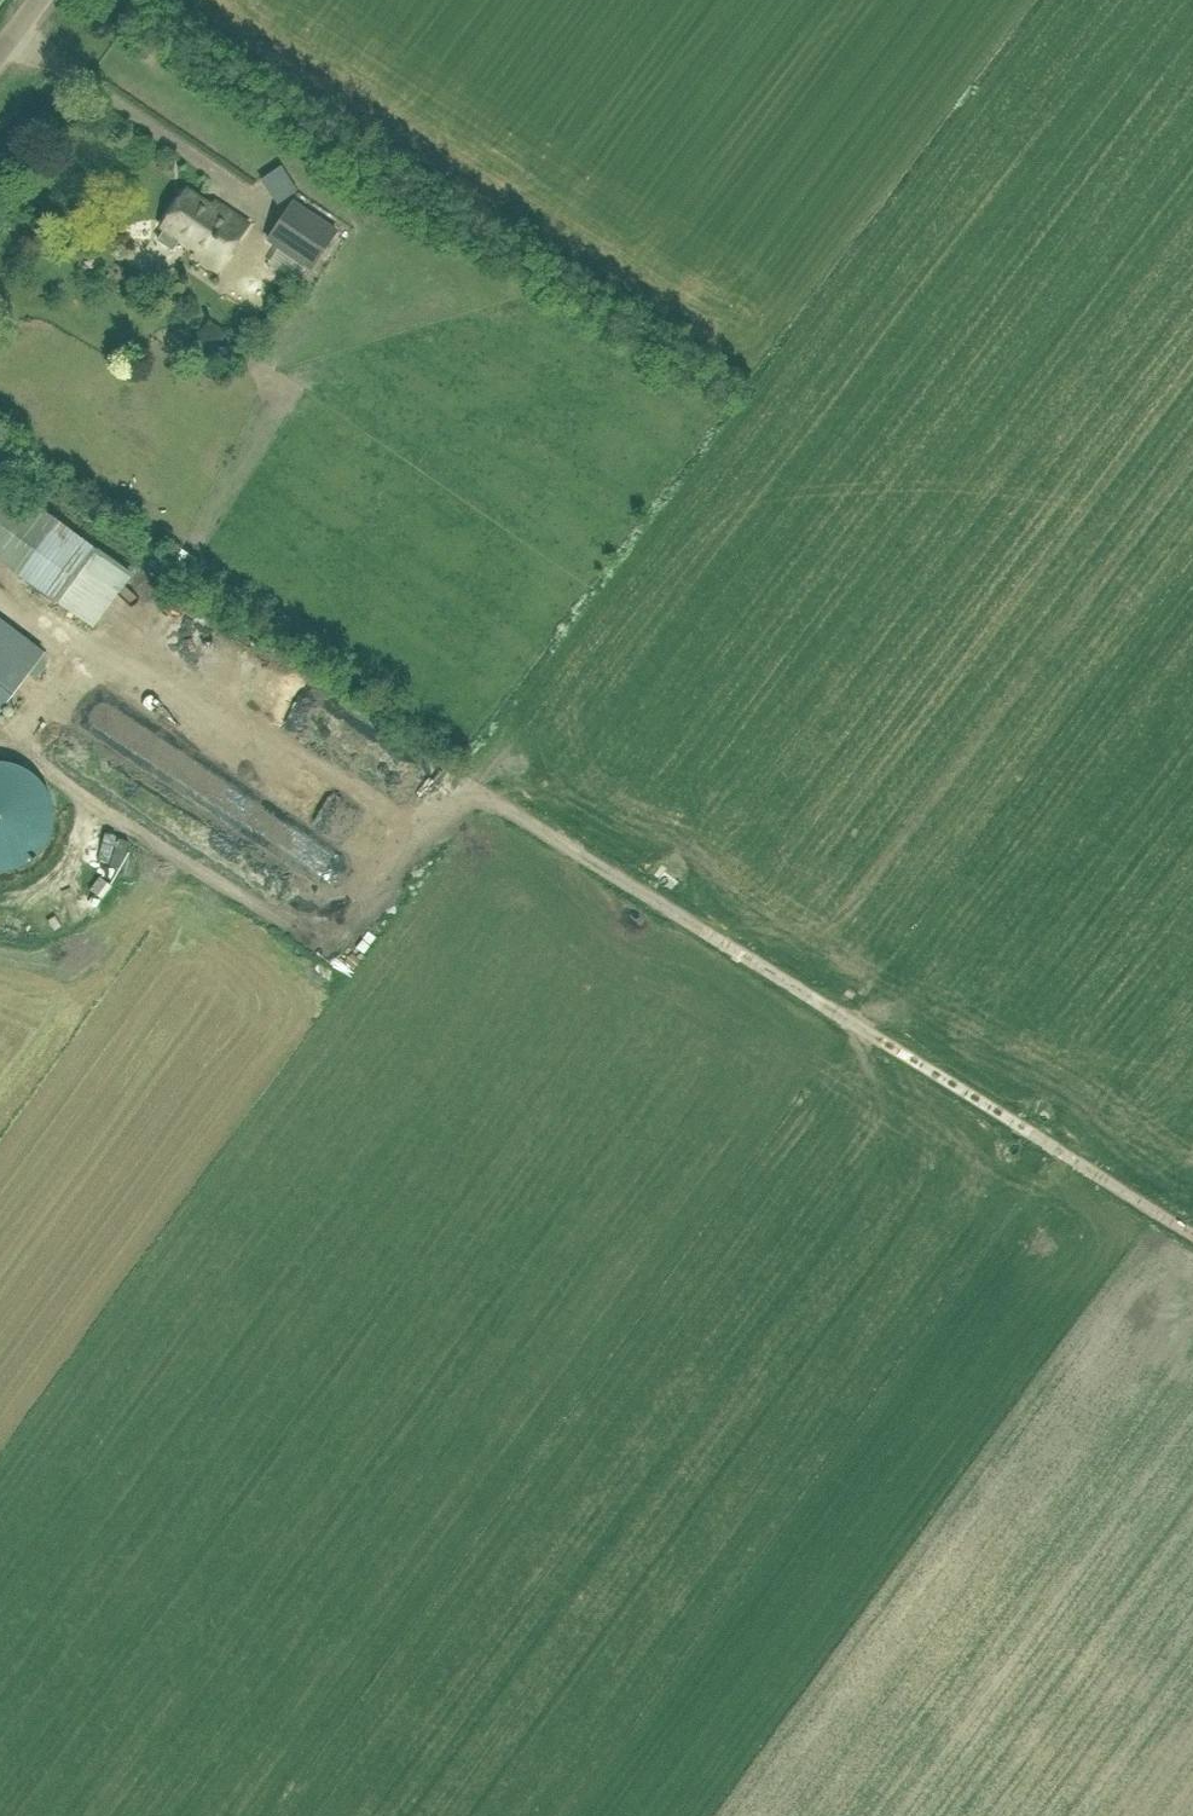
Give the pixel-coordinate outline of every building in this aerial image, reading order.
[(211,211),(186,194),(163,230),(199,254),(196,260),(219,275),(250,228),(215,205),(211,211)] [(293,207),(269,243),(313,272),(337,236),(293,207)] [(57,604),(98,549),(0,477),(0,562),(57,604)] [(99,553),(62,603),(98,629),(134,578),(99,553)] [(41,655),(0,624),(0,709),(41,655)] [(237,682),(253,663),(245,656),(229,675),(237,682)] [(0,872),(2,872),(4,871),(6,871),(8,871),(10,870),(12,870),(13,870),(15,869),(17,868),(19,868),(21,867),(22,866),(24,865),(26,864),(27,863),(29,862),(30,861),(32,860),(33,859),(35,858),(36,856),(38,855),(39,854),(40,852),(41,851),(43,849),(44,848),(45,846),(46,844),(47,843),(47,841),(48,839),(49,837),(50,836),(50,834),(51,832),(51,830),(52,828),(52,826),(52,825),(53,823),(53,821),(53,819),(53,817),(53,815),(53,813),(53,811),(52,809),(52,807),(52,806),(51,804),(51,802),(50,800),(50,798),(49,796),(48,795),(47,793),(47,791),(46,790),(45,788),(44,786),(43,785),(41,783),(40,782),(39,780),(38,779),(36,778),(35,776),(33,775),(32,774),(30,773),(29,772),(27,771),(26,770),(24,769),(22,768),(21,767),(19,766),(17,766),(15,765),(13,764),(12,764),(10,763),(8,763),(6,763),(4,763),(2,762),(0,762),(0,872)] [(136,831),(141,818),(123,812),(118,825),(136,831)]
